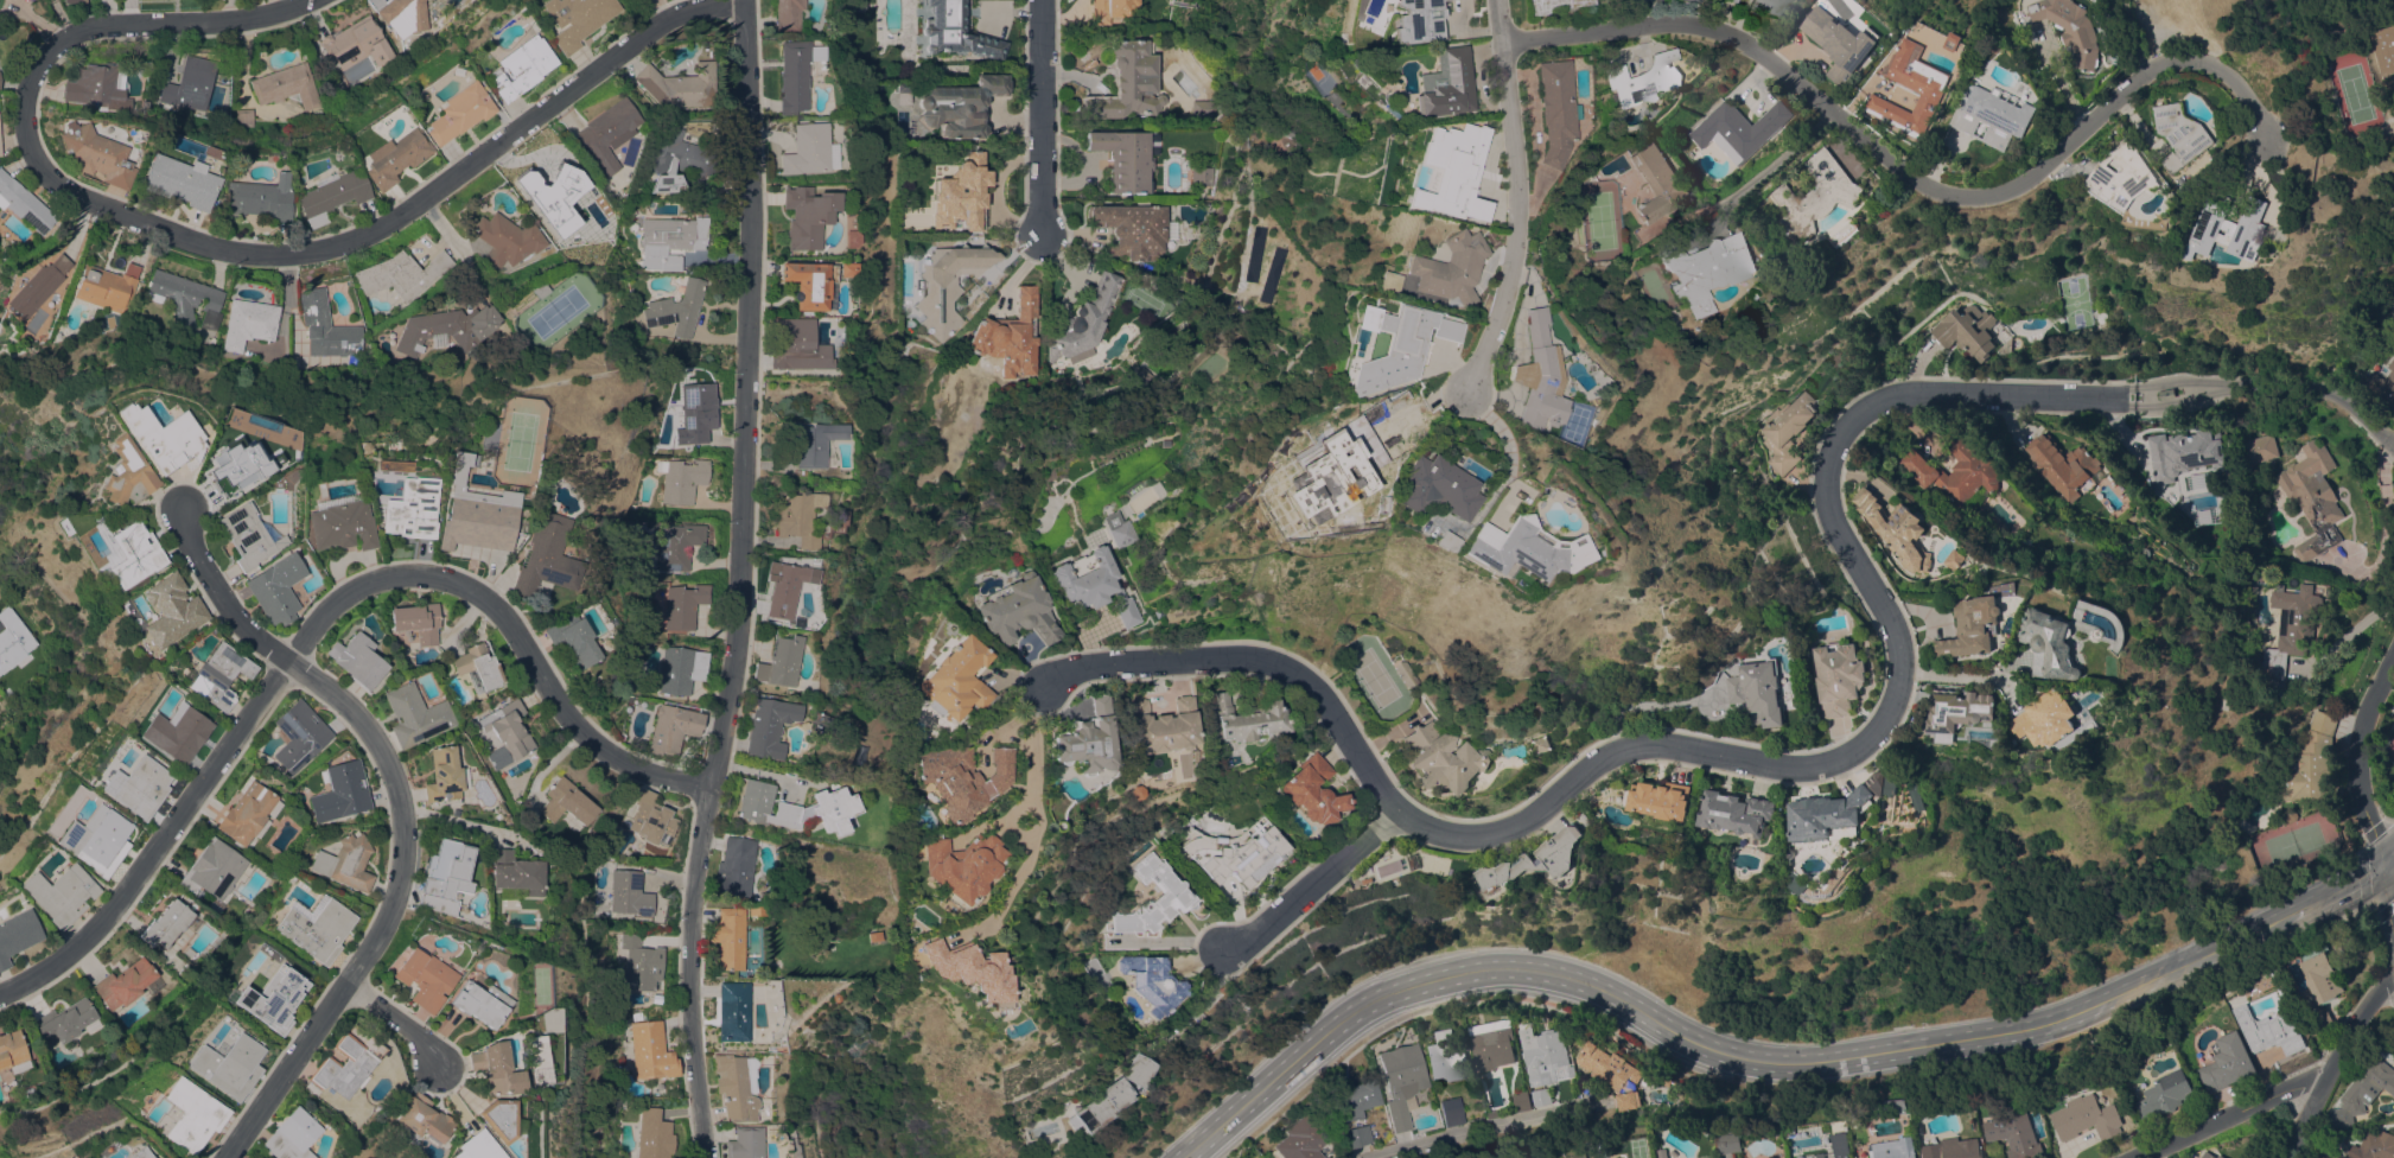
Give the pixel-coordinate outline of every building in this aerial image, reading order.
[(376,12),(390,0),(424,0),(427,28),(418,30),(418,33),(410,33),(410,32),(401,39),(388,24),(387,25),(376,12)] [(539,5),(545,0),(555,0),(567,0),(612,0),(619,9),(577,42),(580,46),(565,58),(549,37),(567,24),(566,23),(556,30),(539,5)] [(775,33),(774,0),(802,0),(802,9),(798,9),(798,32),(775,33)] [(921,5),(921,0),(962,0),(962,33),(969,36),(970,32),(1006,43),(1001,61),(966,50),(966,51),(934,51),(931,53),(927,53),(923,50),(923,45),(925,44),(925,37),(923,36),(921,33),(921,28),(923,26),(924,19),(929,20),(929,14),(929,13),(928,12),(928,8),(929,7),(929,6),(923,6),(923,5),(921,5)] [(1090,25),(1091,0),(1138,0),(1138,2),(1134,6),(1133,5),(1133,7),(1133,18),(1108,17),(1108,25),(1090,25)] [(1380,6),(1382,0),(1434,0),(1426,1),(1427,8),(1428,8),(1430,17),(1426,18),(1428,39),(1388,45),(1388,43),(1382,43),(1380,28),(1384,27),(1382,15),(1389,15),(1392,9),(1380,6)] [(1515,17),(1513,0),(1581,0),(1581,4),(1535,9),(1535,14),(1515,17)] [(1747,2),(1748,0),(1788,0),(1785,8),(1782,7),(1781,11),(1778,9),(1776,15),(1753,8),(1755,5),(1747,2)] [(2027,4),(2040,0),(2073,0),(2080,4),(2082,4),(2087,6),(2087,8),(2089,11),(2088,11),(2100,44),(2095,70),(2076,68),(2077,61),(2076,61),(2077,50),(2074,52),(2071,43),(2065,45),(2064,43),(2063,43),(2061,36),(2062,36),(2062,33),(2067,31),(2065,27),(2064,27),(2062,30),(2055,26),(2056,23),(2046,18),(2033,21),(2031,14),(2029,15),(2027,12),(2030,11),(2027,4)] [(1858,36),(1867,24),(1885,39),(1845,88),(1827,74),(1839,59),(1801,27),(1820,4),(1858,36)] [(394,56),(376,66),(368,53),(343,70),(333,55),(329,57),(320,45),(319,46),(317,42),(323,38),(321,37),(329,32),(330,34),(332,33),(333,34),(368,13),(394,56)] [(2370,31),(2393,24),(2393,72),(2381,75),(2370,31)] [(1957,51),(1946,45),(1954,30),(1966,36),(1957,51)] [(503,103),(494,91),(501,85),(498,83),(494,87),(489,79),(499,72),(497,69),(499,66),(495,61),(533,33),(536,38),(537,37),(556,63),(539,76),(539,77),(503,103)] [(1879,70),(1880,68),(1884,69),(1887,63),(1890,65),(1897,51),(1898,52),(1900,47),(1899,47),(1900,45),(1902,46),(1908,36),(1928,45),(1922,58),(1954,74),(1947,88),(1948,88),(1925,135),(1923,134),(1921,139),(1909,133),(1910,132),(1884,119),(1865,109),(1873,93),(1915,112),(1924,93),(1879,70)] [(807,46),(822,46),(823,62),(806,62),(806,77),(808,77),(808,88),(806,88),(807,110),(795,110),(795,114),(779,115),(779,96),(782,96),(782,91),(779,91),(779,83),(779,72),(781,72),(781,44),(783,44),(783,42),(795,42),(795,37),(804,37),(804,42),(807,42),(807,46)] [(1150,94),(1155,96),(1159,94),(1164,95),(1166,100),(1165,104),(1161,106),(1157,119),(1146,115),(1146,116),(1136,116),(1138,113),(1129,110),(1120,119),(1083,119),(1083,98),(1116,98),(1116,85),(1115,85),(1115,77),(1116,77),(1116,69),(1114,66),(1113,64),(1112,62),(1114,58),(1110,58),(1110,53),(1109,53),(1109,44),(1110,44),(1110,40),(1146,40),(1146,42),(1152,42),(1152,55),(1157,55),(1157,94),(1150,94)] [(1462,110),(1450,112),(1450,113),(1402,117),(1400,96),(1405,95),(1405,93),(1406,93),(1405,75),(1424,72),(1421,52),(1427,51),(1426,49),(1454,45),(1462,110)] [(1668,47),(1674,66),(1679,65),(1686,74),(1685,85),(1672,89),(1672,90),(1660,101),(1648,100),(1639,102),(1639,101),(1613,109),(1611,101),(1606,102),(1604,94),(1609,93),(1607,88),(1603,90),(1597,70),(1616,64),(1621,78),(1629,75),(1635,72),(1639,69),(1643,65),(1644,62),(1644,57),(1644,55),(1668,47)] [(204,110),(174,103),(174,104),(158,101),(163,82),(178,85),(185,55),(215,62),(204,110)] [(713,104),(661,107),(631,77),(645,63),(661,77),(695,76),(694,61),(712,61),(713,104)] [(1562,104),(1568,104),(1570,119),(1564,120),(1566,140),(1558,141),(1559,147),(1548,171),(1528,161),(1535,146),(1533,122),(1532,122),(1526,63),(1559,61),(1562,104)] [(282,97),(284,100),(274,103),(273,100),(257,104),(255,95),(254,95),(248,81),(305,62),(319,106),(303,110),(297,91),(282,97)] [(62,101),(62,97),(61,97),(62,84),(63,84),(64,81),(72,82),(75,68),(83,68),(84,64),(102,65),(102,64),(116,65),(115,70),(125,70),(122,89),(123,89),(122,97),(130,98),(129,112),(113,110),(113,109),(106,109),(104,112),(96,110),(97,102),(84,101),(84,103),(62,101)] [(1212,76),(1211,81),(1208,84),(1203,84),(1198,81),(1198,75),(1201,74),(1196,68),(1201,64),(1212,76)] [(974,87),(974,75),(1005,75),(1005,79),(1006,81),(1006,90),(1005,91),(1006,95),(985,96),(985,104),(981,106),(981,108),(979,108),(979,109),(980,109),(981,112),(982,113),(982,116),(981,117),(981,123),(985,127),(985,133),(982,136),(982,138),(940,138),(937,134),(937,126),(940,123),(943,123),(943,122),(950,122),(949,120),(940,121),(931,129),(931,128),(929,129),(924,129),(916,122),(916,117),(918,115),(917,114),(922,109),(918,108),(917,106),(916,102),(917,100),(917,97),(919,96),(923,95),(929,87),(974,87)] [(495,110),(482,121),(479,117),(457,134),(456,133),(435,147),(425,132),(429,128),(426,123),(440,113),(438,109),(445,103),(442,101),(472,78),(495,110)] [(1950,123),(1970,82),(1975,85),(1976,83),(1992,91),(1995,85),(2038,107),(2024,136),(2014,133),(2006,151),(1950,123)] [(896,102),(896,84),(909,84),(909,102),(896,102)] [(623,96),(641,121),(631,128),(635,133),(611,149),(607,145),(605,146),(619,167),(606,177),(574,133),(585,126),(582,123),(623,96)] [(1739,166),(1712,138),(1701,147),(1688,133),(1726,97),(1752,125),(1781,98),(1795,114),(1739,166)] [(1192,117),(1192,102),(1215,101),(1216,117),(1192,117)] [(2217,142),(2175,174),(2163,160),(2169,155),(2170,153),(2176,148),(2167,135),(2159,133),(2154,106),(2184,101),(2186,113),(2188,116),(2203,123),(2217,142)] [(320,108),(321,109),(324,114),(321,114),(314,116),(313,110),(320,108)] [(253,123),(236,125),(235,110),(252,109),(253,123)] [(128,147),(123,160),(130,164),(129,167),(135,168),(127,191),(101,180),(103,174),(93,170),(90,176),(88,174),(85,178),(78,174),(79,171),(72,168),(76,160),(68,157),(58,135),(64,132),(63,129),(65,128),(63,125),(71,120),(74,125),(75,123),(76,127),(87,121),(93,134),(128,147)] [(1428,152),(1412,147),(1418,127),(1430,131),(1431,126),(1447,131),(1450,121),(1476,129),(1465,167),(1466,167),(1462,183),(1460,183),(1458,193),(1460,193),(1459,197),(1478,203),(1473,223),(1450,216),(1449,219),(1412,209),(1428,152)] [(828,171),(800,173),(781,174),(779,154),(794,153),(792,123),(826,122),(828,171)] [(663,125),(682,129),(679,141),(706,149),(708,147),(720,167),(700,179),(698,176),(698,171),(671,163),(669,174),(677,173),(686,190),(649,192),(655,174),(663,174),(650,171),(663,125)] [(409,167),(407,164),(393,174),(397,180),(380,193),(364,171),(370,167),(367,163),(369,161),(365,155),(387,139),(390,145),(395,142),(394,140),(412,127),(414,131),(416,129),(420,133),(419,134),(425,142),(426,141),(433,151),(409,167)] [(1276,132),(1279,127),(1294,134),(1292,139),(1276,132)] [(1097,132),(1097,129),(1115,129),(1115,132),(1158,132),(1158,154),(1150,154),(1150,158),(1152,158),(1152,167),(1148,167),(1148,180),(1150,180),(1150,192),(1109,192),(1109,149),(1084,149),(1084,132),(1097,132)] [(2110,197),(2109,199),(2099,192),(2100,191),(2087,182),(2100,161),(2102,163),(2113,151),(2124,142),(2122,141),(2127,138),(2132,145),(2135,142),(2141,149),(2140,151),(2160,178),(2159,179),(2164,184),(2154,191),(2148,189),(2135,198),(2128,209),(2110,197)] [(1635,171),(1634,172),(1624,158),(1654,139),(1677,174),(1679,174),(1691,192),(1689,192),(1691,195),(1643,224),(1634,210),(1635,204),(1639,204),(1651,196),(1635,171)] [(1854,182),(1865,186),(1859,199),(1858,204),(1857,204),(1854,209),(1838,201),(1830,211),(1828,214),(1825,216),(1821,218),(1816,218),(1814,218),(1817,233),(1812,234),(1812,235),(1800,237),(1800,238),(1800,240),(1798,242),(1796,243),(1790,244),(1787,244),(1784,244),(1783,243),(1770,228),(1788,212),(1770,193),(1775,190),(1772,189),(1783,179),(1795,195),(1797,196),(1800,196),(1802,195),(1804,195),(1813,187),(1815,189),(1819,179),(1804,163),(1821,147),(1822,148),(1825,146),(1854,182)] [(953,228),(947,228),(947,229),(940,229),(940,228),(932,228),(932,212),(936,212),(936,202),(932,199),(932,195),(936,192),(936,178),(938,178),(938,177),(948,177),(957,166),(956,164),(960,160),(964,159),(964,157),(972,149),(982,151),(981,171),(989,171),(989,186),(981,186),(981,193),(985,193),(983,208),(982,208),(982,229),(981,229),(981,230),(964,230),(964,224),(961,224),(961,219),(953,219),(953,228)] [(219,178),(216,190),(215,190),(206,214),(185,205),(186,202),(168,195),(167,198),(139,189),(152,153),(189,166),(191,160),(205,165),(203,172),(219,178)] [(554,233),(555,233),(534,205),(531,205),(529,202),(530,199),(512,177),(521,171),(522,171),(523,170),(528,171),(533,171),(539,179),(537,184),(546,186),(552,178),(559,163),(577,171),(587,185),(584,187),(584,190),(581,191),(580,192),(578,193),(577,193),(577,197),(575,199),(574,201),(572,202),(569,203),(567,203),(582,223),(560,241),(554,233)] [(354,204),(351,197),(330,206),(332,210),(324,214),(327,222),(310,229),(295,196),(357,167),(370,197),(354,204)] [(1191,185),(1191,167),(1212,167),(1212,185),(1191,185)] [(1,210),(0,209),(0,168),(57,217),(42,235),(20,216),(19,218),(5,205),(1,210)] [(2190,182),(2185,185),(2180,178),(2184,174),(2190,182)] [(288,186),(289,196),(289,203),(291,203),(289,222),(263,221),(265,214),(243,212),(243,216),(236,216),(236,217),(224,216),(225,182),(288,186)] [(787,249),(787,238),(785,238),(785,230),(788,230),(788,219),(790,219),(791,208),(782,208),(782,189),(782,186),(785,186),(785,189),(791,190),(791,186),(810,186),(809,196),(815,196),(815,192),(836,192),(836,211),(829,211),(829,224),(819,224),(819,250),(787,249)] [(2209,198),(2231,208),(2227,218),(2241,223),(2249,202),(2267,209),(2262,222),(2269,224),(2264,238),(2266,240),(2258,261),(2230,250),(2231,246),(2218,240),(2212,255),(2199,250),(2195,260),(2186,256),(2209,198)] [(1165,206),(1165,210),(1165,214),(1166,216),(1165,222),(1176,222),(1176,240),(1165,240),(1165,242),(1164,242),(1164,248),(1163,252),(1160,253),(1159,254),(1157,254),(1155,256),(1154,259),(1153,260),(1152,260),(1126,261),(1126,254),(1110,255),(1107,254),(1106,253),(1104,252),(1103,249),(1103,247),(1103,246),(1104,244),(1106,243),(1114,243),(1114,236),(1112,236),(1110,235),(1109,234),(1108,231),(1108,229),(1109,228),(1110,227),(1112,225),(1085,225),(1085,206),(1089,206),(1165,206)] [(510,267),(505,260),(497,271),(482,259),(490,247),(469,231),(479,216),(486,221),(492,211),(518,229),(530,221),(547,243),(534,254),(531,250),(510,267)] [(694,219),(694,217),(706,217),(706,240),(705,240),(705,244),(702,244),(702,249),(666,248),(666,254),(679,255),(679,256),(680,256),(680,269),(642,268),(642,252),(641,252),(641,218),(694,219)] [(1426,241),(1447,228),(1453,236),(1460,231),(1475,254),(1466,259),(1460,284),(1454,287),(1463,301),(1447,310),(1440,295),(1434,299),(1399,291),(1402,276),(1390,274),(1395,255),(1428,263),(1432,261),(1434,253),(1426,241)] [(861,242),(855,247),(843,248),(843,230),(855,230),(860,233),(861,242)] [(1702,290),(1706,298),(1705,298),(1709,311),(1688,319),(1679,295),(1673,298),(1667,286),(1676,282),(1674,276),(1653,253),(1669,237),(1685,255),(1704,247),(1706,242),(1708,240),(1711,238),(1714,237),(1717,237),(1719,237),(1724,238),(1743,230),(1759,269),(1723,285),(1721,282),(1719,285),(1718,286),(1715,286),(1713,287),(1711,286),(1702,290)] [(940,343),(918,324),(924,317),(913,306),(930,287),(924,282),(925,281),(918,275),(922,272),(922,259),(927,257),(931,253),(931,248),(956,248),(962,243),(966,248),(978,248),(981,243),(986,248),(989,248),(1000,256),(994,262),(991,261),(975,278),(970,273),(959,274),(956,276),(955,285),(961,290),(953,299),(951,301),(951,310),(961,319),(940,343)] [(399,249),(405,255),(406,254),(420,271),(427,263),(426,262),(440,249),(453,263),(439,276),(438,275),(406,304),(389,285),(363,297),(354,273),(389,257),(399,249)] [(24,320),(15,313),(13,316),(5,307),(7,305),(5,303),(40,265),(43,267),(46,262),(49,265),(59,253),(71,265),(61,275),(63,278),(24,320)] [(824,265),(824,266),(833,266),(833,282),(827,281),(826,299),(823,299),(823,311),(794,310),(794,300),(791,299),(791,297),(791,294),(792,292),(794,291),(795,281),(791,281),(791,282),(778,281),(779,262),(824,265)] [(138,279),(125,316),(72,297),(84,263),(120,276),(121,274),(138,279)] [(836,276),(851,276),(851,264),(837,264),(836,276)] [(224,292),(217,312),(221,313),(215,332),(198,326),(204,311),(200,310),(204,301),(198,299),(196,308),(191,306),(195,327),(177,331),(170,299),(164,297),(163,301),(161,303),(160,303),(157,303),(153,301),(151,300),(148,295),(147,295),(146,294),(146,291),(153,268),(224,292)] [(1122,280),(1118,291),(1115,288),(1113,295),(1115,297),(1110,310),(1108,308),(1104,314),(1103,314),(1101,322),(1103,322),(1094,345),(1063,358),(1059,355),(1050,364),(1048,361),(1048,326),(1051,325),(1050,325),(1055,323),(1055,322),(1059,319),(1061,320),(1074,314),(1074,311),(1076,307),(1077,306),(1081,305),(1082,300),(1088,303),(1101,269),(1119,276),(1119,278),(1122,280)] [(689,339),(682,338),(677,337),(671,335),(675,322),(645,327),(642,310),(648,308),(645,301),(670,297),(671,303),(677,301),(682,294),(681,294),(685,276),(694,278),(703,281),(689,339)] [(537,299),(529,290),(540,281),(548,291),(537,299)] [(361,357),(349,357),(349,355),(346,355),(345,357),(339,357),(338,355),(308,356),(308,338),(306,338),(306,325),(304,326),(301,313),(300,307),(298,299),(299,299),(298,293),(307,292),(307,290),(323,286),(330,326),(361,325),(361,357)] [(1019,375),(1019,371),(1012,371),(1012,377),(999,377),(999,363),(1001,363),(1001,361),(1000,361),(1000,357),(991,357),(981,352),(980,356),(966,350),(976,324),(979,325),(982,317),(989,320),(1017,319),(1015,286),(1034,286),(1036,317),(1032,317),(1032,337),(1036,337),(1036,345),(1034,345),(1034,356),(1033,356),(1033,374),(1019,375)] [(230,299),(279,306),(274,341),(252,337),(250,339),(244,338),(242,352),(223,350),(230,299)] [(1928,330),(1940,319),(1941,319),(1954,306),(1956,308),(1959,306),(1960,306),(1962,308),(1966,304),(1967,305),(1969,303),(1972,305),(1973,304),(1980,312),(1984,310),(1988,314),(1989,312),(1997,319),(1994,320),(1995,322),(1986,330),(1993,337),(1991,339),(1997,345),(1989,352),(1992,354),(1982,363),(1974,354),(1973,355),(1970,352),(1972,351),(1969,349),(1968,350),(1965,346),(1961,349),(1954,341),(1947,348),(1947,346),(1946,348),(1928,330)] [(422,338),(420,345),(424,346),(421,352),(418,351),(415,358),(394,350),(407,317),(459,310),(464,316),(473,308),(476,311),(484,305),(485,307),(489,304),(501,319),(497,322),(499,324),(465,354),(450,335),(422,338)] [(1400,377),(1381,383),(1382,387),(1368,392),(1368,388),(1337,397),(1333,387),(1339,364),(1367,355),(1373,333),(1358,330),(1358,333),(1339,329),(1345,305),(1364,310),(1363,313),(1377,317),(1380,306),(1389,308),(1390,305),(1422,313),(1421,318),(1447,325),(1443,344),(1414,337),(1416,329),(1413,327),(1400,377)] [(1543,397),(1553,401),(1551,408),(1545,425),(1541,424),(1539,425),(1537,428),(1529,425),(1530,421),(1529,421),(1530,418),(1529,418),(1524,430),(1503,421),(1509,407),(1507,407),(1514,388),(1495,381),(1501,365),(1516,363),(1515,349),(1511,325),(1514,325),(1511,310),(1532,306),(1535,323),(1532,324),(1535,345),(1537,344),(1537,346),(1542,345),(1549,381),(1543,397)] [(770,369),(770,330),(765,330),(765,318),(773,317),(773,318),(811,318),(811,344),(827,344),(827,358),(830,358),(830,369),(770,369)] [(2386,365),(2393,355),(2393,410),(2371,394),(2374,392),(2361,383),(2370,370),(2383,378),(2390,369),(2386,365)] [(1148,375),(1139,387),(1129,378),(1138,367),(1148,375)] [(680,428),(677,383),(705,381),(707,409),(715,408),(717,431),(707,431),(708,444),(689,445),(690,450),(685,451),(683,446),(682,446),(681,444),(669,444),(671,428),(680,428)] [(2159,399),(2158,390),(2173,388),(2175,396),(2159,399)] [(1781,477),(1766,460),(1774,453),(1762,441),(1766,437),(1761,431),(1762,430),(1766,425),(1763,421),(1776,408),(1778,409),(1787,402),(1788,403),(1801,390),(1812,401),(1809,402),(1816,409),(1814,412),(1815,414),(1806,422),(1808,425),(1796,435),(1795,433),(1790,438),(1794,443),(1790,446),(1801,458),(1781,477)] [(158,427),(183,409),(203,438),(200,440),(203,440),(204,443),(205,445),(205,446),(204,447),(203,447),(202,447),(202,448),(196,464),(190,456),(161,476),(114,411),(126,402),(129,406),(132,405),(135,408),(141,405),(158,427)] [(791,469),(791,440),(778,440),(778,421),(796,421),(796,427),(807,427),(807,421),(822,421),(822,425),(843,425),(843,439),(822,439),(822,469),(791,469)] [(2166,433),(2167,439),(2171,439),(2170,434),(2185,433),(2185,434),(2198,433),(2198,431),(2212,428),(2214,439),(2223,438),(2226,462),(2222,462),(2223,466),(2212,467),(2212,463),(2205,464),(2205,466),(2204,466),(2205,476),(2175,481),(2175,476),(2172,477),(2172,481),(2165,482),(2166,485),(2164,485),(2164,488),(2156,489),(2148,435),(2166,433)] [(160,483),(123,510),(121,505),(104,500),(108,491),(101,489),(107,473),(113,476),(121,469),(116,462),(119,459),(110,448),(114,446),(109,440),(122,431),(160,483)] [(1271,472),(1276,469),(1273,463),(1280,459),(1275,452),(1290,444),(1291,446),(1311,433),(1314,438),(1324,432),(1325,434),(1326,433),(1332,444),(1331,444),(1332,446),(1320,453),(1320,456),(1319,456),(1320,457),(1305,466),(1309,472),(1311,470),(1318,482),(1316,484),(1317,486),(1313,488),(1316,491),(1339,477),(1341,478),(1352,471),(1354,472),(1355,471),(1365,490),(1364,491),(1367,497),(1354,505),(1349,497),(1346,500),(1349,502),(1330,514),(1324,520),(1317,522),(1309,509),(1297,516),(1292,508),(1287,507),(1279,511),(1279,509),(1271,514),(1260,496),(1268,492),(1267,490),(1274,486),(1276,482),(1271,472)] [(2037,465),(2039,463),(2036,459),(2035,460),(2031,456),(2025,447),(2030,444),(2030,443),(2038,435),(2039,437),(2043,432),(2049,438),(2050,438),(2054,441),(2052,443),(2054,445),(2055,444),(2059,448),(2058,450),(2059,451),(2061,451),(2065,457),(2073,451),(2084,441),(2102,463),(2100,464),(2102,466),(2091,476),(2096,482),(2093,485),(2094,486),(2088,491),(2087,490),(2083,494),(2082,491),(2081,494),(2081,495),(2071,503),(2058,489),(2057,490),(2037,465)] [(2252,464),(2245,440),(2274,432),(2280,456),(2252,464)] [(1959,460),(1946,446),(1960,433),(1980,454),(1986,450),(1995,463),(1993,466),(2005,477),(1970,511),(1963,505),(1960,509),(1934,483),(1944,472),(1948,475),(1954,469),(1952,467),(1959,460)] [(2332,546),(2331,546),(2303,564),(2292,547),(2317,533),(2294,497),(2290,501),(2274,477),(2277,476),(2275,473),(2294,462),(2296,463),(2307,456),(2300,446),(2313,438),(2320,447),(2324,445),(2337,466),(2323,475),(2338,500),(2335,502),(2338,508),(2339,507),(2345,516),(2336,522),(2336,521),(2332,523),(2335,527),(2343,540),(2332,546)] [(1911,445),(1941,472),(1925,489),(1896,462),(1911,445)] [(221,507),(210,491),(214,489),(204,473),(199,471),(206,451),(216,456),(218,450),(231,456),(229,462),(234,464),(237,471),(256,459),(267,477),(221,507)] [(508,551),(451,542),(450,551),(437,549),(440,520),(444,521),(450,484),(446,484),(451,451),(469,453),(466,467),(463,466),(459,485),(461,485),(460,491),(495,496),(496,490),(516,492),(508,551)] [(1460,484),(1454,492),(1463,498),(1446,523),(1416,503),(1407,505),(1400,516),(1376,501),(1383,488),(1379,484),(1397,454),(1409,463),(1415,453),(1460,484)] [(707,460),(706,485),(693,484),(692,505),(662,503),(663,471),(657,471),(658,460),(664,462),(664,460),(680,462),(680,465),(692,465),(692,459),(707,460)] [(397,537),(397,533),(380,532),(382,500),(397,501),(399,478),(410,478),(412,477),(435,478),(433,518),(434,518),(433,540),(397,537)] [(1865,485),(1873,492),(1879,498),(1878,501),(1884,505),(1880,510),(1886,520),(1900,502),(1922,518),(1919,522),(1927,529),(1918,540),(1915,536),(1912,540),(1919,551),(1931,552),(1929,572),(1917,571),(1914,573),(1906,567),(1904,570),(1899,561),(1902,560),(1899,556),(1900,555),(1896,549),(1891,552),(1880,533),(1878,534),(1871,522),(1870,522),(1866,516),(1857,508),(1859,504),(1853,500),(1865,485)] [(822,507),(807,507),(807,533),(815,533),(815,548),(796,548),(796,535),(783,534),(783,537),(775,536),(772,520),(778,504),(778,495),(795,495),(795,492),(822,494),(822,507)] [(321,507),(355,498),(356,502),(363,501),(367,516),(368,516),(376,547),(358,551),(355,534),(351,535),(354,545),(337,549),(337,545),(314,551),(305,513),(323,509),(321,507)] [(272,542),(284,534),(289,542),(256,564),(257,565),(243,573),(235,560),(240,556),(229,540),(231,539),(218,520),(248,500),(256,513),(254,514),(272,542)] [(572,591),(535,579),(528,602),(508,594),(516,566),(520,567),(528,541),(524,540),(531,517),(535,518),(537,510),(566,518),(555,555),(580,562),(572,591)] [(1509,514),(1514,529),(1530,541),(1541,542),(1558,534),(1571,559),(1552,568),(1545,574),(1529,573),(1521,586),(1489,565),(1479,580),(1440,554),(1453,535),(1471,547),(1492,515),(1509,514)] [(123,558),(109,535),(136,518),(146,533),(148,530),(168,562),(153,572),(152,570),(120,590),(107,568),(123,558)] [(1126,540),(1106,549),(1099,535),(1095,529),(1115,520),(1126,540)] [(702,545),(689,545),(688,572),(657,571),(658,526),(681,526),(681,524),(702,526),(702,545)] [(1440,541),(1432,553),(1430,551),(1428,552),(1415,543),(1424,530),(1440,541)] [(1132,621),(1115,629),(1103,605),(1108,603),(1103,592),(1095,596),(1099,600),(1082,609),(1078,604),(1068,609),(1063,599),(1057,602),(1049,585),(1046,586),(1039,573),(1042,572),(1042,570),(1044,568),(1043,567),(1052,562),(1052,565),(1056,562),(1057,566),(1063,562),(1062,561),(1072,556),(1072,558),(1078,554),(1077,552),(1080,551),(1080,549),(1088,545),(1089,547),(1091,545),(1093,547),(1095,546),(1101,558),(1099,559),(1107,577),(1106,578),(1116,598),(1120,597),(1132,621)] [(272,565),(270,564),(293,549),(308,574),(287,586),(300,607),(292,612),(295,617),(281,625),(279,621),(270,625),(243,581),(272,565)] [(807,568),(804,583),(797,581),(792,606),(784,605),(783,618),(764,615),(769,591),(772,575),(769,574),(770,561),(807,568)] [(170,573),(168,573),(174,570),(186,588),(183,591),(186,597),(183,599),(185,602),(190,599),(190,598),(196,594),(210,617),(157,650),(141,626),(161,615),(158,610),(158,611),(154,607),(155,606),(153,603),(148,606),(141,593),(146,591),(145,588),(170,573)] [(1001,630),(1005,640),(1002,641),(1004,642),(995,647),(994,644),(992,647),(985,632),(979,635),(967,609),(967,606),(978,602),(979,603),(981,603),(978,594),(1007,580),(1010,581),(1013,580),(1012,578),(1012,574),(1020,570),(1024,573),(1032,592),(1034,591),(1039,602),(1038,603),(1040,609),(1039,609),(1045,622),(1055,636),(1038,648),(1021,625),(1020,626),(1018,628),(1015,629),(1013,629),(1011,628),(1008,626),(1001,630)] [(2281,607),(2272,607),(2272,602),(2269,602),(2271,594),(2272,594),(2272,591),(2275,591),(2277,583),(2285,584),(2284,591),(2300,592),(2301,583),(2315,584),(2313,594),(2320,594),(2320,597),(2324,597),(2323,609),(2319,609),(2318,611),(2317,611),(2313,647),(2310,647),(2309,653),(2298,653),(2298,654),(2287,654),(2286,677),(2269,676),(2269,674),(2260,673),(2261,661),(2264,661),(2265,648),(2278,649),(2281,607)] [(694,603),(693,631),(664,629),(666,587),(680,585),(680,588),(692,588),(692,584),(708,585),(707,604),(694,603)] [(1937,657),(1935,641),(1961,638),(1960,630),(1959,625),(1960,625),(1959,616),(1956,616),(1955,603),(1967,602),(1967,598),(1999,594),(2001,605),(2003,605),(2005,607),(2006,612),(2004,615),(2001,615),(2003,624),(1989,625),(1991,631),(1993,631),(1995,651),(1937,657)] [(388,609),(421,605),(421,604),(437,603),(439,628),(434,628),(437,644),(418,647),(415,629),(390,631),(388,609)] [(8,668),(0,675),(0,631),(5,628),(0,621),(0,611),(8,605),(38,643),(26,653),(27,655),(9,668),(8,668)] [(2074,637),(2071,637),(2071,638),(2073,642),(2075,643),(2076,644),(2077,647),(2077,649),(2076,651),(2082,667),(2086,667),(2087,668),(2089,670),(2089,674),(2088,675),(2087,676),(2086,679),(2083,679),(2038,675),(2040,654),(2037,644),(2024,640),(2036,606),(2039,607),(2042,607),(2044,609),(2045,610),(2058,615),(2058,617),(2077,623),(2076,625),(2078,628),(2078,629),(2078,631),(2078,634),(2076,636),(2074,637)] [(591,636),(587,638),(599,657),(578,670),(577,668),(575,668),(569,658),(571,657),(560,641),(550,645),(541,630),(571,612),(575,618),(578,617),(591,636)] [(368,691),(331,661),(332,660),(325,653),(335,641),(342,648),(356,630),(375,645),(369,651),(388,667),(368,691)] [(930,666),(929,663),(936,656),(937,657),(959,634),(985,656),(966,677),(987,695),(973,711),(963,702),(960,707),(961,708),(948,723),(937,713),(932,718),(919,705),(923,701),(916,695),(917,694),(912,691),(912,683),(916,680),(919,679),(930,666)] [(794,685),(791,687),(765,682),(765,681),(752,680),(755,662),(768,664),(771,636),(789,638),(789,635),(801,636),(794,685)] [(234,699),(235,700),(225,713),(186,687),(196,674),(193,673),(216,641),(218,642),(219,640),(257,667),(249,679),(236,670),(224,687),(236,695),(234,699)] [(465,672),(456,675),(450,660),(465,653),(464,649),(482,642),(482,644),(485,643),(494,663),(495,663),(503,683),(475,694),(465,672)] [(1815,648),(1827,645),(1827,644),(1841,642),(1841,644),(1858,642),(1860,661),(1865,661),(1866,670),(1865,672),(1866,681),(1865,681),(1865,683),(1860,689),(1858,689),(1860,698),(1851,699),(1852,710),(1851,710),(1851,713),(1844,714),(1844,717),(1826,719),(1826,717),(1823,717),(1817,676),(1820,676),(1815,648)] [(703,680),(690,679),(688,695),(657,692),(662,647),(692,650),(692,651),(707,653),(703,680)] [(1728,677),(1744,676),(1743,664),(1770,662),(1770,658),(1779,657),(1782,687),(1779,688),(1782,707),(1784,706),(1785,725),(1766,727),(1766,724),(1755,725),(1753,712),(1751,712),(1750,701),(1731,704),(1728,677)] [(1415,682),(1413,688),(1405,688),(1393,668),(1396,662),(1403,661),(1415,682)] [(389,726),(396,723),(382,693),(410,680),(424,708),(444,699),(456,724),(400,750),(389,726)] [(2033,732),(2025,737),(2021,731),(2020,732),(2016,725),(2018,724),(2016,720),(2033,708),(2031,706),(2043,700),(2039,695),(2050,688),(2052,692),(2062,686),(2067,687),(2084,713),(2076,718),(2078,719),(2080,720),(2081,723),(2081,725),(2083,727),(2057,745),(2055,743),(2051,745),(2049,742),(2043,745),(2033,732)] [(1925,730),(1927,714),(1930,714),(1930,706),(1934,706),(1935,687),(1961,689),(1961,696),(1970,696),(1970,689),(1981,691),(1981,693),(2000,694),(1998,721),(1985,720),(1984,721),(1981,723),(1979,723),(1966,723),(1965,725),(1963,726),(1961,727),(1960,727),(1959,732),(1925,730)] [(1275,699),(1276,708),(1280,707),(1280,708),(1284,708),(1287,725),(1286,726),(1286,731),(1278,732),(1276,730),(1267,732),(1266,733),(1265,736),(1262,737),(1252,738),(1252,739),(1231,742),(1231,739),(1217,740),(1217,738),(1210,739),(1209,732),(1210,731),(1208,705),(1209,705),(1208,693),(1225,691),(1227,705),(1228,705),(1229,715),(1242,714),(1241,710),(1253,708),(1253,707),(1261,706),(1260,701),(1275,699)] [(1108,764),(1103,765),(1102,768),(1100,769),(1096,770),(1095,769),(1093,768),(1091,766),(1090,766),(1090,771),(1084,771),(1085,775),(1083,776),(1080,777),(1077,777),(1075,776),(1075,772),(1070,774),(1070,768),(1068,768),(1068,759),(1062,759),(1061,763),(1058,764),(1057,764),(1053,763),(1052,763),(1052,761),(1048,762),(1045,745),(1046,745),(1045,737),(1059,734),(1059,732),(1061,732),(1059,723),(1062,721),(1063,720),(1064,719),(1067,720),(1068,721),(1078,720),(1080,718),(1082,718),(1083,718),(1084,718),(1082,695),(1095,694),(1099,694),(1108,764)] [(1160,750),(1160,751),(1146,752),(1146,751),(1131,752),(1123,702),(1128,701),(1127,700),(1138,698),(1138,700),(1141,699),(1144,720),(1148,719),(1148,715),(1161,714),(1163,718),(1167,717),(1167,713),(1170,713),(1169,699),(1172,698),(1172,696),(1183,695),(1183,696),(1188,696),(1193,743),(1185,744),(1185,746),(1183,750),(1177,750),(1173,747),(1160,750)] [(333,734),(311,756),(291,776),(272,755),(288,739),(272,721),(299,696),(333,734)] [(510,761),(499,742),(498,743),(488,723),(490,720),(486,714),(516,696),(526,713),(518,718),(534,746),(510,761)] [(755,696),(801,705),(797,721),(788,719),(788,724),(779,721),(778,726),(781,726),(778,736),(777,736),(776,742),(784,743),(781,759),(745,752),(755,696)] [(158,749),(158,750),(138,734),(153,713),(165,720),(179,700),(214,725),(183,766),(158,749)] [(703,713),(700,728),(699,728),(698,737),(682,733),(676,757),(661,753),(661,755),(647,751),(658,702),(703,713)] [(2294,762),(2294,752),(2299,752),(2299,740),(2304,740),(2309,727),(2309,728),(2316,708),(2338,715),(2332,736),(2333,780),(2331,780),(2332,797),(2294,797),(2294,800),(2279,800),(2279,771),(2299,771),(2299,769),(2286,769),(2286,762),(2294,762)] [(1430,720),(1439,733),(1452,736),(1450,749),(1446,752),(1451,755),(1451,750),(1460,740),(1470,749),(1485,749),(1492,759),(1486,770),(1479,770),(1471,780),(1472,785),(1463,796),(1453,787),(1431,787),(1418,769),(1406,765),(1408,753),(1400,738),(1412,732),(1413,725),(1419,727),(1430,720)] [(1554,747),(1540,753),(1535,740),(1548,734),(1554,747)] [(458,764),(456,764),(456,768),(459,766),(463,789),(459,790),(460,797),(426,802),(424,784),(433,783),(428,749),(440,747),(439,746),(453,744),(453,746),(456,746),(458,764)] [(917,783),(912,752),(963,745),(967,768),(964,769),(967,772),(969,770),(976,781),(986,772),(986,764),(985,764),(985,747),(1005,747),(1005,781),(991,795),(989,794),(982,798),(983,800),(981,801),(982,803),(964,814),(966,817),(954,825),(945,822),(940,813),(941,806),(925,782),(917,783)] [(503,764),(492,770),(484,755),(496,749),(503,764)] [(1345,793),(1346,797),(1349,797),(1349,803),(1348,803),(1349,809),(1333,812),(1335,822),(1314,826),(1314,825),(1311,826),(1309,823),(1304,823),(1282,800),(1284,796),(1280,796),(1275,790),(1276,784),(1295,769),(1293,768),(1311,750),(1332,772),(1317,787),(1317,788),(1320,787),(1323,788),(1326,789),(1327,790),(1329,793),(1329,795),(1345,793)] [(144,822),(138,819),(139,817),(98,788),(113,769),(123,776),(140,753),(171,776),(165,785),(168,788),(144,822)] [(371,808),(314,823),(307,796),(330,790),(323,766),(357,758),(371,808)] [(1884,772),(1883,783),(1876,782),(1877,772),(1884,772)] [(549,797),(543,794),(560,775),(573,787),(572,788),(596,808),(581,826),(562,809),(550,822),(537,810),(549,797)] [(797,807),(797,808),(811,802),(808,793),(817,789),(820,793),(836,785),(840,796),(847,793),(855,812),(839,819),(843,831),(833,835),(830,828),(822,832),(814,814),(798,821),(796,829),(764,822),(764,825),(750,821),(750,819),(736,815),(744,778),(773,785),(766,814),(771,815),(775,801),(797,807)] [(250,834),(242,847),(228,836),(215,827),(229,806),(230,808),(250,780),(276,797),(266,813),(265,812),(262,815),(265,816),(252,835),(250,834)] [(1692,785),(1689,800),(1691,800),(1689,809),(1688,820),(1676,817),(1675,820),(1658,816),(1658,814),(1629,809),(1629,806),(1624,804),(1626,789),(1632,790),(1634,783),(1641,784),(1641,781),(1656,783),(1656,787),(1660,787),(1661,784),(1667,785),(1668,781),(1692,785)] [(1795,801),(1795,800),(1803,798),(1803,801),(1804,801),(1804,798),(1817,797),(1819,800),(1819,798),(1820,797),(1828,796),(1830,797),(1835,797),(1835,798),(1849,797),(1865,781),(1878,794),(1873,798),(1877,801),(1867,812),(1864,812),(1865,823),(1861,825),(1863,836),(1835,839),(1835,836),(1833,836),(1833,840),(1822,841),(1821,838),(1820,840),(1817,840),(1817,842),(1812,842),(1812,841),(1812,840),(1809,839),(1809,842),(1797,844),(1797,840),(1795,840),(1790,802),(1795,801)] [(1927,806),(1927,807),(1918,810),(1909,788),(1910,787),(1917,784),(1927,806)] [(666,846),(655,841),(654,845),(641,839),(642,836),(636,834),(636,832),(628,828),(638,804),(635,803),(641,788),(655,794),(651,802),(670,810),(668,816),(677,820),(666,846)] [(1723,790),(1723,794),(1731,795),(1731,794),(1743,795),(1742,800),(1747,801),(1749,796),(1755,797),(1755,796),(1762,797),(1762,798),(1765,800),(1765,797),(1772,798),(1772,801),(1778,802),(1777,808),(1778,808),(1777,814),(1775,814),(1775,820),(1769,820),(1765,838),(1756,836),(1757,832),(1749,831),(1746,834),(1742,833),(1740,829),(1733,828),(1732,831),(1725,829),(1724,828),(1699,825),(1701,813),(1704,814),(1707,788),(1723,790)] [(104,880),(97,876),(98,874),(53,842),(69,820),(79,827),(96,803),(98,806),(100,804),(106,809),(106,808),(128,823),(128,822),(132,825),(122,840),(129,844),(104,880)] [(2293,809),(2298,812),(2299,815),(2297,819),(2285,823),(2282,817),(2285,813),(2293,809)] [(1243,829),(1260,816),(1267,826),(1268,825),(1287,848),(1285,850),(1286,851),(1263,870),(1261,874),(1259,879),(1255,883),(1252,886),(1246,891),(1231,874),(1224,874),(1220,878),(1221,879),(1214,886),(1208,879),(1208,878),(1182,846),(1186,841),(1191,839),(1197,836),(1203,836),(1216,838),(1216,836),(1224,836),(1224,838),(1229,839),(1234,838),(1237,835),(1243,829)] [(1490,889),(1479,872),(1488,866),(1489,867),(1491,866),(1495,867),(1500,865),(1500,866),(1509,860),(1516,861),(1528,852),(1530,852),(1532,853),(1539,860),(1542,857),(1537,851),(1545,845),(1545,844),(1551,838),(1553,840),(1555,838),(1555,836),(1570,823),(1579,825),(1586,833),(1581,836),(1583,839),(1578,841),(1578,846),(1577,847),(1575,867),(1561,879),(1553,868),(1530,868),(1520,878),(1515,878),(1514,878),(1515,882),(1513,885),(1500,884),(1490,889)] [(308,868),(317,850),(333,857),(338,845),(336,839),(349,832),(351,838),(361,833),(371,851),(367,853),(361,870),(374,876),(367,893),(308,868)] [(983,878),(979,884),(980,890),(975,895),(975,899),(969,906),(959,911),(938,895),(942,890),(922,874),(918,840),(942,838),(943,852),(956,851),(970,833),(978,839),(982,832),(995,842),(993,846),(1002,854),(993,866),(994,867),(995,872),(989,878),(985,879),(983,878)] [(218,902),(199,886),(193,895),(177,883),(192,861),(191,860),(198,851),(199,851),(211,835),(247,861),(230,884),(231,886),(227,893),(224,893),(218,902)] [(465,879),(473,882),(470,895),(453,890),(451,901),(420,893),(429,854),(433,855),(438,835),(473,844),(465,879)] [(747,896),(719,892),(721,873),(715,872),(717,861),(721,861),(724,836),(756,840),(747,896)] [(1796,858),(1796,863),(1793,864),(1789,844),(1794,844),(1795,848),(1797,851),(1798,854),(1796,858)] [(520,896),(520,887),(516,887),(516,898),(499,898),(498,887),(490,887),(491,848),(510,848),(509,860),(539,860),(539,897),(520,896)] [(1142,928),(1142,933),(1113,931),(1114,917),(1112,917),(1112,911),(1118,911),(1118,912),(1132,914),(1145,902),(1147,901),(1150,901),(1151,902),(1161,892),(1151,878),(1145,884),(1131,867),(1152,851),(1161,861),(1163,860),(1169,868),(1167,870),(1178,882),(1178,880),(1180,880),(1182,880),(1183,882),(1184,884),(1184,886),(1182,887),(1189,895),(1190,893),(1196,901),(1195,902),(1195,903),(1195,905),(1195,906),(1193,908),(1192,909),(1190,909),(1189,909),(1186,908),(1178,915),(1176,911),(1169,917),(1171,918),(1157,930),(1155,929),(1151,933),(1147,928),(1142,928)] [(61,931),(49,920),(50,918),(18,886),(33,871),(47,885),(71,861),(100,890),(90,899),(87,896),(82,901),(87,905),(61,931)] [(639,892),(652,893),(651,916),(636,915),(637,912),(610,911),(611,887),(612,868),(641,871),(639,892)] [(272,929),(292,901),(308,912),(321,893),(355,917),(336,944),(339,947),(325,967),(272,929)] [(193,915),(179,931),(178,930),(163,949),(153,941),(149,946),(138,936),(151,920),(153,921),(172,897),(193,915)] [(749,915),(749,903),(766,903),(766,915),(749,915)] [(9,966),(0,971),(0,922),(27,908),(43,937),(6,957),(9,966)] [(743,971),(717,969),(718,942),(709,941),(709,922),(718,922),(719,908),(744,908),(743,971)] [(868,942),(866,933),(879,931),(880,940),(868,942)] [(660,980),(654,980),(652,991),(624,988),(628,949),(620,948),(622,933),(641,935),(639,948),(654,949),(654,947),(663,947),(660,980)] [(955,985),(951,978),(945,981),(931,975),(929,969),(928,969),(917,944),(936,937),(941,950),(967,941),(973,956),(979,956),(979,952),(995,952),(995,965),(1000,965),(1000,974),(1004,974),(1005,1001),(1002,1001),(1004,1009),(987,1009),(987,1003),(985,1003),(985,1001),(974,1003),(974,994),(973,994),(969,990),(969,985),(964,981),(955,985)] [(454,975),(441,994),(437,992),(435,994),(440,998),(428,1016),(406,999),(414,988),(412,986),(413,985),(407,980),(403,986),(390,976),(395,969),(395,968),(410,947),(424,956),(425,954),(454,975)] [(2307,979),(2310,979),(2301,961),(2326,950),(2345,990),(2337,993),(2338,995),(2319,1004),(2307,979)] [(140,990),(142,992),(123,1007),(121,1004),(110,1011),(91,986),(109,972),(113,976),(141,955),(148,965),(148,963),(158,975),(140,990)] [(1165,956),(1165,969),(1166,969),(1166,972),(1174,979),(1184,979),(1184,995),(1179,995),(1160,1016),(1159,1014),(1153,1019),(1145,1011),(1150,1006),(1131,988),(1132,974),(1121,974),(1118,969),(1116,961),(1121,956),(1165,956)] [(305,982),(307,984),(297,995),(287,1009),(289,1010),(286,1014),(287,1016),(286,1018),(289,1020),(278,1037),(268,1029),(229,1001),(241,985),(255,994),(278,962),(282,966),(300,979),(303,980),(304,979),(306,980),(305,982)] [(508,1001),(486,1030),(463,1013),(461,1014),(445,1003),(461,979),(463,980),(465,980),(467,982),(467,984),(470,985),(471,985),(476,988),(476,990),(478,992),(483,984),(508,1001)] [(747,1042),(718,1041),(718,982),(749,982),(747,1042)] [(62,1044),(59,1041),(47,1049),(31,1023),(52,1009),(55,1014),(83,995),(90,1006),(90,1005),(97,1017),(78,1030),(79,1032),(62,1044)] [(2326,1005),(2335,1024),(2319,1031),(2306,1005),(2316,1000),(2317,1005),(2322,1006),(2326,1005)] [(2235,1010),(2236,1010),(2235,1009),(2247,1003),(2247,1005),(2249,1004),(2255,1017),(2260,1019),(2269,1014),(2272,1018),(2292,1010),(2307,1046),(2287,1055),(2281,1042),(2278,1044),(2277,1041),(2269,1044),(2266,1037),(2262,1038),(2267,1048),(2254,1054),(2235,1010)] [(555,1009),(536,1009),(537,1032),(556,1032),(555,1009)] [(642,1019),(632,1020),(631,1013),(641,1012),(642,1019)] [(1511,1017),(1515,1038),(1511,1039),(1516,1062),(1491,1067),(1492,1071),(1478,1074),(1469,1026),(1511,1017)] [(663,1051),(673,1051),(674,1058),(677,1058),(679,1076),(662,1077),(662,1076),(660,1076),(660,1077),(652,1079),(652,1076),(647,1077),(647,1079),(639,1080),(639,1079),(635,1079),(630,1023),(661,1020),(663,1051)] [(321,1055),(336,1065),(342,1058),(326,1046),(339,1031),(342,1032),(349,1024),(381,1049),(361,1074),(364,1077),(356,1088),(351,1086),(340,1100),(321,1086),(319,1088),(318,1087),(316,1090),(303,1079),(321,1055)] [(1554,1081),(1554,1082),(1532,1087),(1527,1065),(1520,1029),(1532,1026),(1534,1035),(1542,1033),(1541,1031),(1554,1027),(1554,1031),(1562,1030),(1570,1063),(1554,1067),(1556,1081),(1554,1081)] [(1456,1048),(1464,1046),(1470,1076),(1444,1081),(1444,1077),(1431,1080),(1424,1045),(1437,1043),(1434,1031),(1452,1027),(1456,1048)] [(9,1067),(0,1070),(0,1035),(18,1029),(30,1060),(28,1061),(31,1067),(12,1074),(9,1067)] [(1469,1041),(1459,1043),(1457,1031),(1466,1029),(1469,1041)] [(2260,1073),(2240,1082),(2240,1080),(2209,1094),(2198,1069),(2217,1060),(2215,1055),(2217,1054),(2212,1044),(2220,1042),(2217,1038),(2240,1029),(2260,1073)] [(261,1049),(250,1064),(257,1069),(233,1105),(228,1100),(229,1099),(183,1065),(198,1043),(217,1057),(236,1031),(261,1049)] [(538,1035),(519,1038),(525,1085),(544,1083),(538,1035)] [(1637,1090),(1638,1090),(1642,1105),(1638,1106),(1638,1107),(1621,1111),(1617,1094),(1621,1093),(1619,1092),(1598,1077),(1599,1075),(1591,1070),(1590,1071),(1578,1063),(1577,1060),(1581,1051),(1585,1054),(1587,1051),(1583,1049),(1588,1039),(1598,1045),(1597,1046),(1611,1055),(1613,1051),(1625,1058),(1624,1061),(1643,1073),(1636,1084),(1637,1090)] [(501,1041),(504,1070),(502,1070),(502,1073),(516,1070),(520,1092),(489,1095),(488,1094),(479,1095),(477,1069),(465,1071),(463,1054),(477,1052),(477,1048),(488,1042),(501,1041)] [(1384,1101),(1390,1100),(1377,1054),(1416,1043),(1428,1086),(1415,1089),(1416,1092),(1408,1097),(1403,1100),(1411,1130),(1394,1133),(1384,1101)] [(1152,1065),(1136,1089),(1116,1076),(1132,1052),(1152,1065)] [(755,1121),(743,1121),(730,1122),(730,1119),(725,1119),(721,1093),(717,1094),(714,1077),(718,1077),(717,1071),(714,1073),(712,1055),(731,1055),(731,1056),(744,1057),(749,1093),(749,1096),(751,1095),(753,1096),(756,1099),(757,1101),(757,1105),(757,1107),(756,1109),(755,1112),(755,1121)] [(2381,1057),(2393,1068),(2393,1075),(2393,1096),(2383,1087),(2380,1090),(2373,1084),(2363,1096),(2366,1113),(2351,1115),(2354,1125),(2336,1127),(2336,1126),(2332,1126),(2330,1109),(2342,1108),(2341,1097),(2373,1057),(2377,1062),(2381,1057)] [(1567,1065),(1574,1064),(1575,1073),(1574,1075),(1570,1076),(1567,1065)] [(2183,1065),(2197,1095),(2186,1100),(2185,1097),(2182,1099),(2184,1102),(2177,1106),(2178,1108),(2172,1111),(2171,1109),(2163,1113),(2161,1111),(2145,1119),(2137,1102),(2148,1096),(2145,1090),(2157,1084),(2156,1080),(2183,1065)] [(225,1111),(210,1132),(206,1130),(187,1157),(158,1137),(177,1111),(158,1097),(174,1075),(225,1111)] [(1128,1094),(1125,1095),(1127,1099),(1109,1111),(1112,1114),(1082,1134),(1076,1125),(1069,1130),(1062,1120),(1069,1115),(1068,1114),(1071,1112),(1069,1108),(1080,1105),(1096,1093),(1095,1090),(1115,1076),(1128,1094)] [(1361,1109),(1363,1116),(1349,1121),(1349,1119),(1339,1122),(1330,1089),(1348,1084),(1348,1087),(1360,1083),(1374,1079),(1381,1103),(1361,1109)] [(1552,1102),(1535,1106),(1532,1090),(1548,1087),(1552,1102)] [(1527,1089),(1532,1108),(1516,1112),(1513,1093),(1527,1089)] [(416,1131),(413,1137),(389,1120),(409,1092),(426,1102),(424,1106),(437,1114),(437,1113),(446,1120),(445,1121),(448,1124),(434,1144),(416,1131)] [(2051,1113),(2070,1105),(2068,1101),(2084,1095),(2084,1096),(2096,1092),(2106,1115),(2108,1114),(2109,1119),(2116,1115),(2124,1131),(2103,1140),(2096,1124),(2080,1131),(2081,1134),(2064,1141),(2051,1113)] [(1464,1122),(1445,1127),(1439,1100),(1458,1096),(1464,1122)] [(508,1100),(508,1119),(516,1119),(516,1137),(508,1137),(496,1146),(470,1113),(486,1100),(508,1100)] [(2046,1154),(2036,1157),(2011,1157),(2008,1151),(2013,1150),(2010,1137),(1989,1140),(1986,1121),(1997,1119),(1997,1116),(2005,1115),(2004,1112),(2027,1103),(2039,1143),(2042,1141),(2046,1154)] [(297,1149),(307,1157),(267,1157),(254,1145),(266,1131),(289,1106),(314,1130),(297,1149)] [(668,1153),(667,1157),(636,1157),(639,1107),(658,1108),(658,1120),(670,1121),(669,1134),(673,1134),(671,1153),(668,1153)] [(1495,1109),(1496,1118),(1485,1119),(1484,1112),(1495,1109)] [(1317,1150),(1323,1157),(1283,1157),(1273,1146),(1287,1134),(1284,1131),(1306,1112),(1330,1138),(1317,1150)] [(763,1124),(775,1124),(775,1126),(775,1137),(763,1137),(763,1126),(763,1124)] [(1371,1141),(1346,1149),(1342,1131),(1367,1124),(1371,1141)] [(760,1126),(760,1157),(725,1157),(725,1140),(733,1140),(733,1126),(760,1126)] [(475,1127),(499,1157),(445,1157),(453,1150),(450,1146),(475,1127)] [(2380,1128),(2393,1134),(2393,1157),(2352,1157),(2347,1154),(2362,1128),(2377,1137),(2380,1128)] [(1719,1134),(1742,1131),(1744,1151),(1721,1153),(1719,1134)] [(1848,1131),(1852,1157),(1837,1157),(1833,1133),(1848,1131)] [(1914,1134),(1918,1157),(1873,1157),(1872,1153),(1871,1154),(1870,1147),(1871,1147),(1871,1144),(1902,1139),(1902,1137),(1914,1134)] [(1985,1152),(1986,1157),(1925,1157),(1923,1145),(1943,1141),(1942,1139),(1960,1137),(1961,1140),(1980,1137),(1980,1138),(1985,1138),(1987,1151),(1985,1152)] [(136,1145),(146,1157),(119,1157),(136,1145)] [(1668,1147),(1669,1157),(1659,1157),(1658,1149),(1668,1147)] [(2221,1153),(2228,1157),(2201,1157),(2207,1150),(2218,1157),(2221,1153)]
